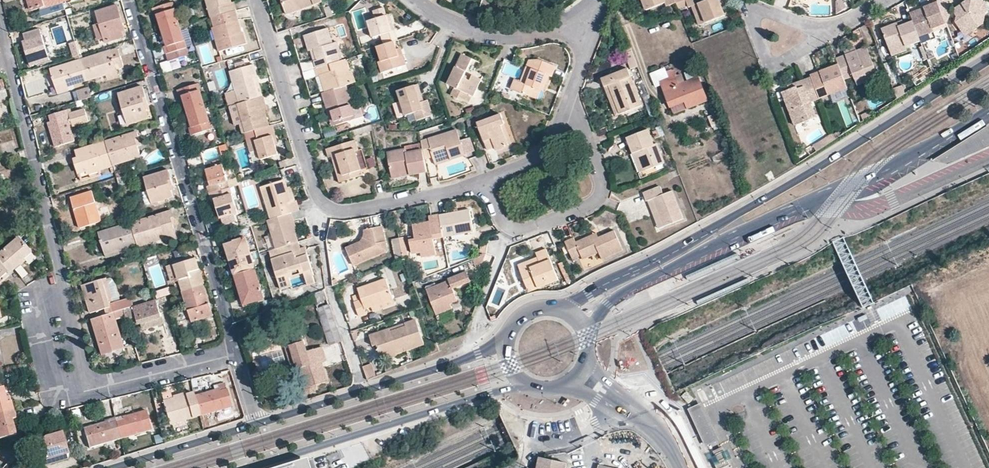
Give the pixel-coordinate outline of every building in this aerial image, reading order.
[(38,9),(62,1),(62,0),(28,0),(31,11),(38,9)] [(210,16),(211,16),(234,9),(235,8),(233,0),(232,0),(231,0),(205,0),(210,16)] [(285,13),(314,3),(312,0),(281,0),(285,13)] [(645,12),(663,5),(664,7),(675,4),(674,0),(641,0),(645,12)] [(717,0),(710,0),(694,5),(692,0),(674,0),(675,4),(677,9),(688,5),(689,8),(691,7),(696,18),(702,16),(705,25),(724,18),(717,0)] [(836,13),(847,7),(843,0),(835,0),(836,13)] [(978,23),(980,15),(984,13),(988,10),(981,0),(967,0),(962,3),(964,5),(958,9),(955,22),(961,31),(965,28),(972,30),(977,27),(978,23)] [(38,9),(40,16),(65,9),(62,1),(38,9)] [(937,1),(938,3),(945,23),(953,11),(950,6),(937,1)] [(162,30),(179,25),(173,2),(152,8),(155,16),(158,16),(162,30)] [(924,8),(925,11),(911,16),(913,22),(919,36),(933,31),(932,29),(946,24),(945,23),(938,3),(924,8)] [(121,30),(120,27),(123,26),(117,5),(96,12),(99,24),(103,38),(105,42),(123,36),(121,30)] [(393,27),(389,28),(385,13),(382,5),(373,7),(375,16),(367,19),(372,35),(381,33),(384,43),(393,40),(396,39),(393,27)] [(910,13),(911,16),(925,11),(924,8),(910,13)] [(242,30),(240,29),(234,9),(211,16),(214,25),(212,26),(219,49),(246,41),(242,30)] [(388,12),(385,13),(389,28),(393,27),(388,12)] [(699,27),(705,25),(702,16),(696,18),(699,27)] [(898,23),(884,29),(893,55),(909,50),(908,47),(921,42),(919,36),(913,22),(905,25),(900,27),(898,23)] [(99,24),(94,25),(98,40),(103,38),(99,24)] [(166,54),(187,48),(179,25),(162,30),(167,46),(164,46),(166,54)] [(310,49),(313,48),(316,59),(313,60),(315,66),(337,59),(336,53),(338,53),(335,41),(330,42),(326,27),(303,34),(308,50),(310,49)] [(25,41),(26,44),(23,45),(30,66),(48,60),(39,29),(23,34),(25,41)] [(404,62),(401,52),(397,54),(396,49),(393,40),(384,43),(375,45),(379,59),(377,60),(380,70),(404,62)] [(845,81),(854,78),(855,81),(865,77),(868,83),(878,79),(866,48),(857,52),(846,56),(837,60),(838,65),(845,81)] [(80,61),(87,80),(106,74),(107,78),(118,75),(116,68),(123,66),(118,49),(83,60),(82,56),(79,56),(80,61)] [(631,51),(625,54),(631,68),(637,66),(631,51)] [(469,78),(468,81),(461,78),(462,75),(470,58),(461,54),(447,83),(454,86),(449,94),(465,103),(470,95),(471,95),(480,78),(471,74),(469,78)] [(318,74),(321,73),(326,89),(344,84),(351,81),(348,69),(344,57),(337,59),(315,66),(314,67),(316,74),(318,74)] [(540,57),(530,58),(521,80),(515,78),(511,87),(533,96),(537,87),(540,88),(546,73),(549,75),(552,75),(556,64),(540,57)] [(55,87),(66,83),(67,86),(87,80),(80,61),(78,62),(54,69),(50,70),(55,87)] [(258,95),(253,78),(257,77),(252,62),(229,69),(235,89),(238,101),(258,95)] [(845,81),(838,65),(810,76),(811,78),(819,99),(847,89),(845,81)] [(604,85),(609,83),(620,112),(642,104),(628,66),(602,76),(604,85)] [(670,106),(685,100),(688,106),(706,100),(695,69),(676,77),(675,75),(660,81),(670,106)] [(549,75),(546,73),(540,88),(543,89),(549,75)] [(258,95),(262,94),(257,77),(253,78),(258,95)] [(868,83),(865,77),(855,81),(857,87),(868,83)] [(816,118),(810,103),(819,99),(811,78),(800,82),(803,87),(797,89),(796,87),(789,90),(782,92),(793,122),(803,119),(805,122),(816,118)] [(55,87),(58,94),(68,90),(67,86),(66,83),(55,87)] [(418,101),(416,92),(419,91),(416,83),(397,90),(400,101),(392,104),(396,117),(405,115),(413,112),(416,119),(430,115),(425,99),(418,101)] [(609,83),(604,85),(616,114),(620,112),(609,83)] [(180,98),(183,97),(188,112),(205,106),(197,84),(178,89),(180,98)] [(325,105),(328,105),(334,124),(362,115),(361,113),(364,112),(361,104),(352,106),(344,84),(326,89),(323,90),(320,91),(325,105)] [(148,118),(145,110),(144,105),(148,104),(142,86),(119,94),(128,125),(148,118)] [(92,97),(88,87),(77,91),(80,101),(92,97)] [(236,102),(238,101),(235,89),(224,92),(228,104),(236,102)] [(238,101),(236,102),(245,130),(250,129),(253,128),(267,123),(262,107),(261,103),(264,102),(262,94),(258,95),(238,101)] [(670,106),(673,112),(688,106),(685,100),(670,106)] [(236,102),(228,104),(233,122),(238,121),(241,131),(245,130),(236,102)] [(328,105),(325,105),(331,125),(334,124),(328,105)] [(205,106),(188,112),(192,127),(190,128),(192,135),(212,129),(205,106)] [(55,147),(75,141),(70,125),(73,125),(72,123),(81,120),(83,123),(88,122),(84,109),(69,114),(68,110),(46,117),(55,147)] [(507,144),(507,142),(500,123),(503,121),(499,113),(476,122),(486,149),(494,146),(495,149),(507,144)] [(717,113),(708,116),(713,128),(722,124),(717,113)] [(503,121),(500,123),(507,142),(509,141),(503,121)] [(253,128),(256,139),(253,139),(246,142),(249,151),(257,148),(259,157),(278,152),(275,143),(272,133),(274,132),(271,122),(267,123),(253,128)] [(335,126),(336,130),(349,126),(347,122),(335,126)] [(937,159),(940,162),(945,163),(950,162),(988,145),(988,125),(937,159)] [(432,155),(433,159),(447,154),(448,158),(463,153),(455,128),(420,140),(421,147),(423,157),(432,155)] [(633,151),(638,149),(646,169),(665,161),(657,142),(653,143),(647,128),(627,136),(633,151)] [(106,142),(113,165),(140,157),(137,146),(136,141),(139,140),(137,132),(106,142)] [(332,155),(338,154),(339,157),(333,159),(335,168),(340,166),(343,175),(360,170),(355,151),(357,150),(354,139),(325,148),(328,157),(332,155)] [(90,172),(99,169),(113,165),(106,142),(77,150),(79,158),(80,162),(83,172),(89,170),(90,172)] [(385,151),(390,173),(407,170),(408,173),(426,169),(423,157),(421,147),(404,150),(403,147),(385,151)] [(638,149),(633,151),(640,171),(646,169),(638,149)] [(448,158),(447,154),(433,159),(434,163),(448,158)] [(210,193),(230,187),(227,176),(230,175),(228,170),(225,171),(222,159),(211,163),(212,168),(206,170),(211,185),(208,185),(210,193)] [(360,170),(343,175),(340,166),(335,168),(339,181),(362,175),(360,170)] [(80,173),(82,181),(101,175),(99,169),(90,172),(89,170),(83,172),(80,173)] [(117,177),(117,178),(125,175),(123,170),(115,172),(117,177)] [(168,170),(144,178),(152,203),(173,196),(171,190),(170,186),(173,185),(168,170)] [(127,181),(125,175),(117,178),(119,184),(127,181)] [(284,178),(260,185),(270,217),(290,211),(298,209),(295,199),(294,198),(290,200),(286,185),(284,178)] [(290,184),(286,185),(290,200),(294,198),(290,184)] [(647,200),(652,198),(663,225),(682,218),(672,191),(663,194),(660,186),(642,193),(645,201),(647,200)] [(238,213),(230,187),(210,193),(212,201),(215,200),(221,218),(238,213)] [(92,191),(70,197),(80,228),(101,221),(92,191)] [(652,198),(647,200),(658,228),(663,225),(652,198)] [(102,220),(112,217),(109,205),(98,208),(102,220)] [(437,213),(441,235),(471,229),(467,207),(437,213)] [(131,223),(138,246),(164,238),(165,240),(176,237),(172,224),(171,220),(174,218),(172,210),(131,223)] [(266,218),(274,247),(296,240),(294,234),(289,220),(292,219),(290,211),(270,217),(266,218)] [(433,253),(431,237),(441,235),(437,213),(426,215),(427,220),(410,223),(411,231),(412,237),(406,238),(409,251),(417,250),(418,256),(433,253)] [(105,253),(120,249),(121,251),(138,246),(131,223),(99,233),(101,240),(105,253)] [(346,247),(353,263),(387,248),(381,224),(365,228),(365,233),(363,237),(357,242),(346,247)] [(612,229),(595,236),(591,238),(590,234),(573,240),(572,237),(564,241),(571,258),(578,255),(580,258),(596,251),(599,258),(621,249),(612,229)] [(236,274),(255,268),(246,237),(234,240),(235,242),(226,244),(233,268),(234,268),(236,274)] [(19,264),(18,262),(23,258),(30,252),(18,239),(0,254),(13,269),(19,264)] [(289,277),(287,272),(301,267),(302,270),(309,268),(304,251),(300,252),(298,248),(296,240),(274,247),(267,249),(279,287),(289,284),(291,283),(289,277)] [(536,256),(538,262),(529,266),(526,259),(516,263),(525,285),(534,282),(536,287),(557,278),(545,247),(534,251),(536,256)] [(105,253),(106,257),(121,253),(121,251),(120,249),(105,253)] [(409,251),(411,261),(433,257),(433,253),(418,256),(417,250),(409,251)] [(480,264),(484,252),(470,257),(474,266),(480,264)] [(1,277),(6,273),(7,274),(13,269),(0,254),(0,278),(1,277)] [(526,259),(529,266),(538,262),(536,256),(526,259)] [(195,258),(175,264),(180,279),(183,291),(204,284),(195,258)] [(173,282),(180,279),(175,264),(168,266),(173,282)] [(235,274),(241,294),(244,293),(246,302),(264,297),(255,268),(236,274),(235,274)] [(302,270),(303,273),(306,282),(306,284),(312,282),(310,274),(311,273),(309,268),(302,270)] [(471,280),(467,271),(425,286),(435,311),(451,306),(449,300),(456,298),(452,287),(471,280)] [(365,305),(372,303),(392,295),(384,275),(358,285),(362,296),(354,299),(359,313),(367,311),(365,305)] [(113,302),(106,278),(82,285),(90,312),(106,308),(108,313),(123,309),(133,306),(134,306),(131,296),(130,296),(129,296),(113,302)] [(525,285),(527,290),(536,287),(534,282),(525,285)] [(183,291),(182,291),(191,321),(213,315),(204,284),(183,291)] [(372,303),(373,307),(394,300),(392,295),(372,303)] [(139,323),(142,322),(146,335),(166,329),(157,298),(155,299),(134,306),(133,306),(139,323)] [(329,305),(318,308),(331,344),(342,340),(329,305)] [(129,308),(123,310),(125,317),(127,320),(133,319),(129,308)] [(108,313),(92,318),(103,354),(124,348),(116,320),(125,317),(123,310),(123,309),(108,313)] [(374,342),(377,350),(400,342),(401,346),(421,339),(412,316),(367,333),(370,343),(374,342)] [(841,335),(844,338),(850,332),(843,324),(831,335),(836,340),(841,335)] [(278,334),(264,338),(267,347),(280,343),(278,334)] [(307,389),(310,392),(315,391),(316,387),(315,384),(327,381),(321,361),(326,359),(323,347),(308,351),(303,335),(289,339),(291,344),(296,363),(298,368),(301,367),(307,389)] [(377,350),(379,354),(401,346),(400,342),(377,350)] [(296,363),(291,344),(286,346),(292,365),(296,363)] [(330,347),(331,355),(343,353),(341,344),(330,347)] [(371,364),(363,367),(367,379),(375,376),(371,364)] [(213,386),(214,390),(195,395),(200,415),(231,406),(224,383),(213,386)] [(7,402),(5,397),(3,387),(0,387),(0,413),(13,409),(10,401),(7,402)] [(169,391),(160,393),(162,400),(171,398),(169,391)] [(185,394),(186,397),(174,400),(173,398),(163,401),(169,424),(187,419),(200,415),(195,395),(194,392),(185,394)] [(720,440),(702,402),(689,408),(707,446),(720,440)] [(13,424),(11,419),(15,418),(13,409),(0,413),(0,437),(15,434),(13,424)] [(116,421),(120,438),(151,429),(146,410),(122,417),(122,419),(116,421)] [(115,418),(109,420),(84,427),(89,446),(120,438),(116,421),(115,418)] [(704,443),(695,425),(690,428),(699,446),(704,443)] [(67,453),(61,432),(43,437),(33,447),(34,452),(37,462),(67,453)] [(20,436),(17,439),(22,445),(26,441),(20,436)] [(714,450),(717,467),(727,467),(728,467),(724,449),(714,450)] [(36,467),(68,458),(67,453),(37,462),(34,463),(36,467)] [(568,464),(542,458),(541,459),(540,466),(539,467),(567,467),(568,464)]
